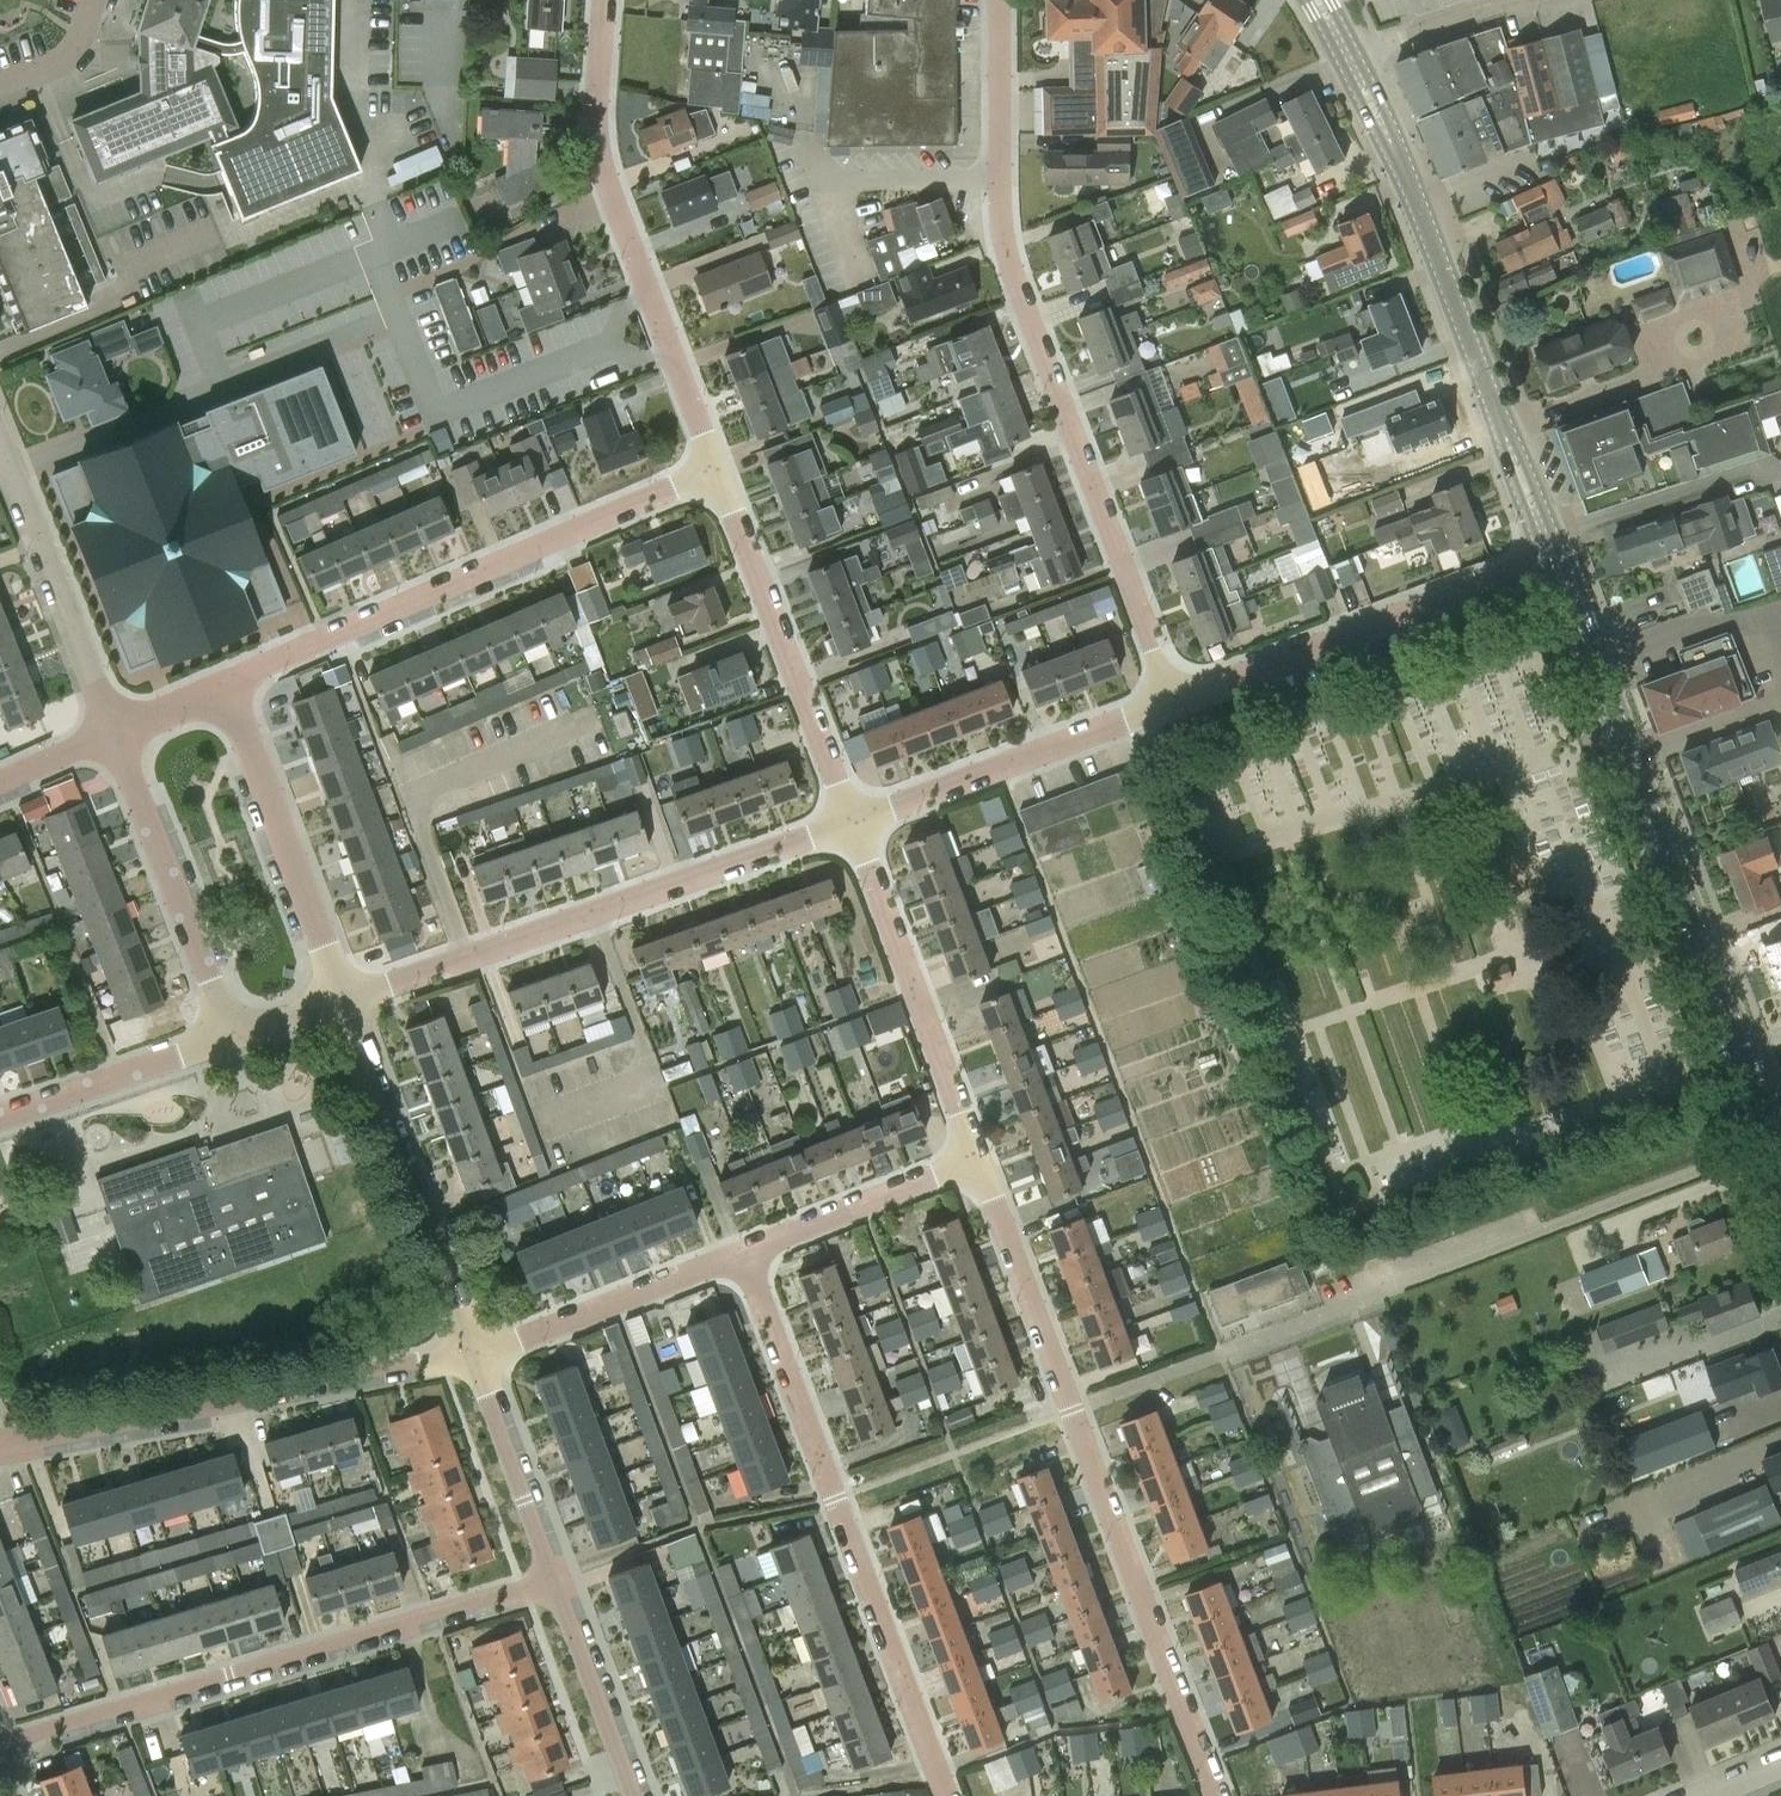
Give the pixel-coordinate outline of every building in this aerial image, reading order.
[(95,181),(209,135),(212,142),(211,143),(214,151),(213,152),(225,181),(240,218),(359,170),(329,96),(332,0),(237,0),(237,1),(236,3),(236,5),(236,8),(236,10),(236,11),(236,13),(236,15),(236,16),(236,18),(236,20),(236,22),(236,24),(237,26),(237,28),(237,30),(238,32),(238,34),(238,36),(239,37),(239,39),(240,41),(239,42),(238,42),(237,42),(236,43),(235,43),(234,43),(232,43),(231,44),(230,44),(229,44),(228,44),(227,44),(226,44),(225,44),(224,44),(223,43),(222,43),(195,35),(207,0),(146,0),(136,31),(139,32),(139,55),(138,55),(137,55),(136,55),(136,56),(135,56),(135,57),(134,57),(134,58),(133,58),(133,59),(133,60),(132,61),(132,62),(132,63),(133,64),(133,65),(133,66),(134,66),(134,67),(135,68),(136,68),(136,69),(137,69),(138,69),(139,70),(140,70),(141,93),(71,122),(95,181)] [(527,27),(557,30),(559,0),(529,0),(527,27)] [(691,5),(688,4),(686,30),(690,31),(687,67),(689,68),(686,101),(720,105),(720,110),(734,111),(744,20),(731,19),(732,9),(705,6),(705,0),(691,0),(691,5)] [(775,19),(784,19),(783,26),(800,27),(813,28),(815,0),(776,0),(775,19)] [(829,67),(826,142),(953,147),(955,98),(955,96),(952,96),(954,39),(960,39),(965,34),(966,26),(960,21),(954,21),(955,0),(865,0),(864,30),(830,29),(829,67)] [(1051,89),(1052,134),(1099,132),(1099,135),(1132,134),(1155,133),(1155,131),(1155,128),(1161,49),(1162,49),(1166,31),(1161,29),(1166,0),(1050,0),(1051,36),(1070,36),(1071,86),(1051,87),(1051,89)] [(1184,73),(1234,0),(1207,0),(1177,44),(1189,53),(1178,68),(1184,73)] [(1184,73),(1190,77),(1209,49),(1222,58),(1254,10),(1239,0),(1234,0),(1184,73)] [(1763,0),(1773,40),(1780,38),(1780,0),(1764,0),(1763,0)] [(1468,37),(1396,63),(1420,119),(1483,93),(1484,94),(1492,91),(1518,81),(1509,47),(1509,48),(1501,26),(1468,37)] [(798,64),(829,67),(830,29),(813,28),(800,27),(798,64)] [(1580,29),(1543,39),(1561,108),(1598,98),(1599,98),(1615,93),(1616,93),(1600,33),(1583,37),(1580,29)] [(1483,93),(1420,119),(1429,142),(1435,140),(1440,151),(1434,153),(1444,177),(1533,143),(1605,124),(1602,112),(1601,111),(1598,98),(1561,108),(1543,39),(1522,44),(1509,47),(1518,81),(1492,91),(1484,94),(1483,93)] [(516,59),(513,97),(552,99),(552,88),(553,79),(536,78),(537,61),(516,59)] [(1165,101),(1187,116),(1205,91),(1182,76),(1165,101)] [(1266,99),(1213,125),(1224,147),(1232,162),(1254,150),(1262,165),(1273,160),(1290,151),(1304,144),(1331,130),(1311,91),(1285,104),(1298,131),(1284,138),(1286,142),(1270,150),(1260,130),(1277,122),(1266,99)] [(1599,98),(1598,98),(1601,111),(1602,112),(1620,107),(1616,93),(1615,93),(1599,98)] [(1658,110),(1661,126),(1697,117),(1693,102),(1658,110)] [(540,112),(483,108),(481,135),(509,137),(507,175),(495,180),(507,204),(558,178),(546,155),(533,162),(534,139),(538,139),(540,112)] [(694,141),(714,134),(705,109),(683,114),(681,108),(656,118),(658,123),(641,130),(651,157),(694,141)] [(1188,116),(1155,128),(1155,131),(1164,154),(1173,173),(1181,192),(1183,197),(1216,184),(1188,116)] [(5,281),(0,283),(0,286),(13,318),(19,315),(25,330),(83,307),(44,207),(70,197),(57,165),(48,168),(29,119),(0,130),(0,270),(5,281)] [(1693,131),(1691,122),(1677,125),(1680,134),(1693,131)] [(794,130),(770,123),(766,138),(790,144),(794,130)] [(1290,151),(1273,160),(1278,171),(1296,163),(1297,163),(1310,156),(1319,173),(1346,159),(1331,130),(1304,144),(1290,151)] [(1047,151),(1047,166),(1044,167),(1044,176),(1047,178),(1047,184),(1055,184),(1055,190),(1059,194),(1070,194),(1075,191),(1075,184),(1111,184),(1111,151),(1132,151),(1132,134),(1099,135),(1099,151),(1047,151)] [(1633,142),(1621,145),(1625,159),(1637,155),(1633,142)] [(438,144),(385,167),(394,185),(446,162),(438,144)] [(727,171),(705,180),(703,175),(660,192),(673,225),(715,208),(713,203),(736,194),(727,171)] [(1571,245),(1564,230),(1563,230),(1557,216),(1554,217),(1548,203),(1563,196),(1556,178),(1539,185),(1514,197),(1528,228),(1496,243),(1509,272),(1559,248),(1560,249),(1571,245)] [(751,209),(780,198),(774,181),(744,192),(751,209)] [(1310,186),(1293,194),(1288,184),(1264,195),(1275,220),(1317,201),(1310,186)] [(1651,201),(1657,223),(1662,238),(1696,228),(1692,212),(1682,216),(1679,206),(1689,203),(1685,191),(1651,201)] [(1182,217),(1189,215),(1190,215),(1183,197),(1181,192),(1164,198),(1173,221),(1182,217)] [(894,232),(866,241),(879,280),(902,272),(895,251),(910,246),(927,241),(951,233),(940,199),(918,206),(916,201),(888,208),(894,232)] [(1048,235),(1059,263),(1105,245),(1096,222),(1114,216),(1108,200),(1079,211),(1083,221),(1078,224),(1048,235)] [(1588,243),(1598,238),(1618,229),(1618,228),(1633,221),(1623,200),(1608,207),(1607,205),(1577,219),(1588,243)] [(64,207),(96,284),(105,280),(74,203),(64,207)] [(1697,208),(1702,227),(1718,223),(1713,204),(1697,208)] [(1314,209),(1285,222),(1291,236),(1320,223),(1314,209)] [(1324,276),(1384,253),(1374,229),(1377,228),(1372,215),(1370,216),(1368,212),(1339,223),(1348,244),(1316,257),(1324,276)] [(1196,231),(1189,215),(1182,217),(1189,234),(1178,238),(1186,260),(1205,252),(1196,231)] [(770,249),(800,238),(801,237),(793,219),(763,231),(770,249)] [(1721,232),(1662,251),(1666,261),(1665,261),(1679,307),(1740,286),(1726,242),(1725,242),(1721,232)] [(527,285),(573,268),(563,241),(530,253),(525,241),(495,252),(504,275),(520,268),(527,285)] [(1069,291),(1099,280),(1105,278),(1109,291),(1140,279),(1133,260),(1112,268),(1104,246),(1105,246),(1105,245),(1059,263),(1069,291)] [(772,287),(758,252),(693,277),(707,312),(772,287)] [(1164,273),(1170,289),(1212,274),(1205,257),(1164,273)] [(1550,262),(1523,273),(1521,268),(1489,282),(1498,302),(1556,277),(1550,262)] [(929,264),(902,274),(919,319),(954,305),(955,310),(970,305),(969,302),(976,297),(964,267),(934,278),(929,264)] [(584,295),(573,268),(527,285),(533,303),(517,309),(526,331),(554,321),(550,307),(584,295)] [(1590,273),(1588,278),(1590,284),(1595,286),(1604,283),(1606,278),(1604,272),(1599,269),(1590,273)] [(826,303),(815,274),(801,279),(812,309),(826,303)] [(432,286),(458,352),(458,353),(480,345),(455,277),(432,286)] [(1222,295),(1221,294),(1215,278),(1192,287),(1199,304),(1222,295)] [(1140,279),(1109,291),(1115,306),(1146,294),(1140,279)] [(864,315),(895,303),(887,281),(856,293),(864,315)] [(1633,301),(1641,322),(1677,308),(1668,286),(1633,301)] [(1299,289),(1281,295),(1288,313),(1306,307),(1299,289)] [(1371,325),(1376,336),(1411,323),(1400,294),(1372,305),(1372,307),(1359,312),(1365,328),(1371,325)] [(826,347),(828,346),(844,340),(851,338),(837,300),(826,303),(812,309),(826,347)] [(1079,317),(1090,345),(1130,329),(1142,324),(1137,310),(1114,319),(1109,305),(1079,317)] [(1241,308),(1228,312),(1233,323),(1237,334),(1249,329),(1241,308)] [(1233,323),(1228,312),(1228,311),(1212,318),(1216,330),(1233,323)] [(107,386),(98,362),(134,348),(123,319),(51,348),(53,354),(50,355),(57,370),(46,375),(63,418),(86,409),(92,424),(126,410),(115,383),(107,386)] [(1611,320),(1536,349),(1551,388),(1626,359),(1611,320)] [(484,327),(488,337),(501,332),(497,322),(484,327)] [(1411,323),(1376,336),(1380,347),(1374,349),(1380,365),(1392,361),(1393,362),(1422,351),(1411,323)] [(928,348),(933,362),(938,375),(997,353),(987,326),(957,337),(956,335),(944,340),(945,341),(928,348)] [(1100,372),(1112,368),(1117,381),(1146,370),(1130,329),(1090,345),(1100,372)] [(1355,344),(1350,331),(1331,338),(1336,351),(1355,344)] [(724,354),(734,382),(774,367),(789,361),(779,335),(754,344),(753,343),(724,354)] [(1247,361),(1237,336),(1218,343),(1228,368),(1219,371),(1225,386),(1253,376),(1247,361)] [(844,340),(828,346),(833,360),(835,359),(840,374),(861,366),(851,338),(844,340)] [(1329,340),(1318,344),(1323,356),(1334,352),(1329,340)] [(1355,344),(1336,351),(1340,363),(1359,356),(1355,344)] [(894,393),(894,392),(886,370),(896,367),(889,350),(860,360),(874,400),(894,393)] [(954,383),(971,376),(977,391),(1007,380),(997,353),(938,375),(938,376),(950,371),(954,383)] [(1287,353),(1260,364),(1265,377),(1292,367),(1287,353)] [(774,367),(734,382),(745,409),(775,398),(797,389),(793,379),(811,373),(804,355),(789,361),(774,367)] [(269,614),(283,608),(263,558),(235,485),(256,477),(261,489),(354,452),(319,364),(202,410),(204,416),(174,428),(172,422),(65,464),(67,469),(50,476),(57,493),(61,491),(68,507),(64,509),(70,526),(69,526),(106,620),(107,620),(114,636),(118,635),(125,651),(120,653),(127,670),(140,664),(138,660),(155,654),(158,663),(253,626),(249,617),(267,609),(269,614)] [(1147,369),(1146,370),(1117,381),(1122,394),(1110,399),(1121,426),(1162,411),(1147,369)] [(1281,376),(1260,384),(1276,425),(1297,417),(1281,376)] [(1763,395),(1780,388),(1777,379),(1759,386),(1763,395)] [(1007,380),(977,391),(982,404),(964,411),(969,425),(1017,407),(1007,380)] [(1582,498),(1627,482),(1633,500),(1772,453),(1753,398),(1696,417),(1684,382),(1557,425),(1582,498)] [(750,434),(755,435),(756,439),(786,427),(785,426),(810,416),(800,388),(775,398),(745,409),(745,410),(742,414),(750,434)] [(1449,412),(1445,414),(1440,399),(1421,407),(1414,391),(1341,419),(1348,436),(1404,414),(1416,444),(1419,443),(1423,454),(1437,449),(1433,438),(1452,431),(1451,427),(1454,425),(1449,412)] [(900,392),(876,401),(883,417),(906,408),(900,392)] [(1253,423),(1270,417),(1260,392),(1243,399),(1253,423)] [(1773,417),(1780,414),(1780,392),(1766,396),(1773,417)] [(854,414),(854,415),(869,408),(865,395),(849,401),(846,395),(818,405),(825,425),(854,414)] [(542,417),(544,423),(549,435),(580,424),(573,405),(542,417)] [(948,448),(949,448),(975,438),(981,452),(1028,435),(1017,407),(969,425),(961,428),(943,435),(948,448)] [(869,408),(854,415),(861,436),(877,430),(869,408)] [(618,437),(608,409),(582,419),(592,447),(591,448),(600,472),(645,455),(636,430),(618,437)] [(1131,454),(1143,450),(1147,462),(1188,447),(1184,435),(1173,439),(1168,428),(1162,411),(1121,426),(1131,454)] [(1327,414),(1304,423),(1311,440),(1334,432),(1327,414)] [(917,430),(922,442),(925,441),(943,435),(961,428),(956,415),(917,430)] [(525,424),(528,429),(531,436),(535,435),(545,430),(541,418),(525,424)] [(450,452),(442,429),(426,435),(435,458),(450,452)] [(765,464),(776,492),(820,475),(823,473),(813,447),(815,446),(810,431),(778,444),(782,458),(765,464)] [(1276,432),(1259,438),(1269,463),(1285,457),(1276,432)] [(558,452),(567,448),(561,434),(552,438),(558,452)] [(514,459),(498,466),(514,503),(542,491),(534,473),(548,466),(535,435),(508,446),(514,459)] [(894,454),(909,492),(927,485),(912,447),(894,454)] [(1152,508),(1193,493),(1183,466),(1194,461),(1188,447),(1147,462),(1152,477),(1142,481),(1152,508)] [(419,453),(424,464),(434,459),(429,448),(419,453)] [(878,483),(895,476),(885,448),(867,455),(878,483)] [(419,453),(391,465),(395,476),(424,464),(419,453)] [(451,463),(447,453),(435,459),(440,468),(451,463)] [(1281,507),(1303,499),(1302,498),(1301,498),(1297,486),(1293,474),(1292,475),(1285,459),(1270,465),(1276,481),(1271,483),(1281,507)] [(514,503),(498,466),(482,473),(476,460),(449,472),(463,504),(478,497),(485,515),(514,503)] [(1001,508),(1050,489),(1040,463),(1009,475),(1014,489),(997,495),(1001,508)] [(391,465),(364,477),(368,488),(395,476),(391,465)] [(776,492),(786,518),(816,507),(830,501),(820,475),(776,492)] [(901,490),(895,476),(878,483),(878,484),(879,483),(883,494),(872,499),(882,527),(911,516),(901,490)] [(364,477),(337,489),(342,500),(368,488),(364,477)] [(1472,511),(1461,482),(1433,493),(1438,505),(1410,516),(1412,519),(1375,533),(1366,537),(1371,550),(1398,539),(1472,511)] [(342,500),(337,489),(310,500),(318,520),(345,508),(342,500)] [(1029,528),(1060,516),(1050,489),(1001,508),(1007,522),(1024,515),(1029,528)] [(1377,516),(1404,506),(1398,490),(1371,501),(1377,516)] [(1193,493),(1152,508),(1162,536),(1203,521),(1193,493)] [(437,496),(409,508),(424,542),(452,530),(437,496)] [(1700,505),(1673,515),(1684,547),(1697,543),(1700,555),(1715,550),(1742,541),(1727,496),(1700,505)] [(988,499),(971,505),(958,510),(962,522),(971,519),(992,511),(988,499)] [(1281,526),(1289,522),(1309,515),(1303,499),(1281,507),(1275,509),(1281,526)] [(328,543),(318,520),(310,500),(281,513),(286,523),(303,516),(310,534),(316,549),(301,555),(315,589),(343,577),(328,543)] [(1208,534),(1243,521),(1237,504),(1208,515),(1209,518),(1203,521),(1208,534)] [(816,507),(786,518),(797,546),(827,534),(816,507)] [(424,542),(409,508),(382,520),(397,553),(424,542)] [(992,511),(976,517),(981,532),(998,525),(992,511)] [(1472,511),(1398,539),(1403,551),(1422,543),(1421,543),(1431,539),(1437,555),(1454,548),(1454,549),(1483,538),(1472,511)] [(1673,514),(1614,533),(1626,567),(1649,559),(1653,568),(1671,562),(1668,553),(1684,547),(1673,515),(1673,514)] [(1008,552),(991,558),(985,561),(990,574),(996,571),(997,572),(1026,561),(1029,560),(1071,544),(1060,516),(1029,528),(1035,542),(1008,552)] [(936,530),(932,518),(921,522),(925,534),(936,530)] [(903,544),(910,564),(927,558),(919,537),(920,537),(913,519),(883,530),(891,548),(903,544)] [(355,531),(370,565),(397,553),(382,520),(355,531)] [(1208,534),(1213,547),(1213,548),(1248,534),(1243,521),(1208,534)] [(654,582),(705,562),(690,524),(640,543),(639,540),(621,547),(628,565),(645,559),(654,582)] [(1294,534),(1298,546),(1318,539),(1313,526),(1294,534)] [(328,543),(343,577),(370,565),(355,531),(328,543)] [(1318,539),(1298,546),(1299,546),(1290,550),(1296,565),(1297,565),(1301,575),(1323,567),(1329,565),(1324,554),(1318,539)] [(1071,544),(1029,560),(1040,587),(1051,583),(1081,571),(1071,544)] [(1763,551),(1777,594),(1780,593),(1780,545),(1763,551)] [(1213,547),(1172,562),(1183,589),(1224,574),(1233,571),(1229,560),(1219,564),(1213,548),(1213,547)] [(1364,570),(1358,554),(1331,565),(1339,587),(1362,579),(1360,572),(1364,570)] [(927,558),(910,564),(916,578),(932,572),(927,558)] [(807,573),(818,600),(859,584),(855,574),(844,578),(837,561),(807,573)] [(1026,561),(997,572),(1002,585),(1018,579),(1013,566),(1026,561)] [(1335,596),(1323,567),(1301,575),(1301,576),(1293,579),(1294,582),(1282,587),(1286,597),(1298,592),(1303,603),(1316,598),(1318,603),(1335,596)] [(947,591),(962,584),(956,568),(940,574),(947,591)] [(1688,614),(1721,602),(1709,568),(1676,580),(1688,614)] [(1233,571),(1183,589),(1193,616),(1240,598),(1237,589),(1230,592),(1224,575),(1233,572),(1233,571)] [(587,621),(587,623),(609,614),(597,583),(575,592),(587,621)] [(864,597),(859,584),(818,600),(828,627),(869,611),(864,597)] [(697,630),(724,619),(711,585),(682,596),(684,599),(667,605),(673,621),(677,620),(683,635),(697,630)] [(1059,603),(1063,613),(1068,626),(1084,621),(1078,607),(1092,602),(1088,592),(1059,603)] [(532,605),(547,639),(551,649),(563,644),(559,634),(574,627),(575,627),(561,593),(532,605)] [(1240,598),(1193,616),(1204,646),(1249,629),(1245,619),(1251,617),(1244,599),(1241,600),(1240,598)] [(1031,614),(1035,624),(1063,613),(1059,603),(1031,614)] [(957,613),(962,627),(989,617),(984,604),(957,613)] [(519,650),(547,639),(532,605),(505,617),(519,650)] [(869,611),(828,627),(832,637),(827,639),(834,656),(868,642),(863,628),(883,620),(879,608),(869,611)] [(956,625),(956,624),(951,610),(906,627),(911,642),(956,625)] [(1006,635),(1035,624),(1031,614),(1003,625),(1006,635)] [(519,650),(505,617),(478,629),(492,662),(519,650)] [(603,664),(587,623),(587,621),(575,627),(574,627),(581,647),(580,647),(585,660),(560,671),(564,681),(603,664)] [(985,650),(976,624),(949,635),(959,660),(985,650)] [(451,640),(465,674),(492,662),(478,629),(451,640)] [(0,633),(0,664),(19,657),(8,630),(0,633)] [(1695,666),(1738,650),(1731,631),(1688,647),(1695,666)] [(631,652),(639,671),(640,670),(651,666),(652,667),(681,655),(674,636),(645,646),(645,647),(631,652)] [(1105,638),(1077,649),(1090,684),(1119,673),(1105,638)] [(423,652),(438,686),(465,674),(451,640),(423,652)] [(922,645),(932,671),(945,666),(935,640),(922,645)] [(919,676),(932,671),(922,645),(909,650),(919,676)] [(1090,684),(1077,649),(1049,660),(1062,695),(1090,684)] [(704,707),(754,688),(740,650),(690,669),(704,707)] [(1738,650),(1695,666),(1644,685),(1662,732),(1741,702),(1741,700),(1755,695),(1738,650)] [(396,664),(410,697),(438,686),(423,652),(396,664)] [(0,664),(0,696),(29,684),(19,657),(0,664)] [(1033,706),(1062,695),(1049,660),(1020,671),(1033,706)] [(881,661),(868,666),(878,691),(891,686),(881,661)] [(395,704),(410,697),(396,664),(368,676),(382,709),(383,709),(388,723),(401,718),(395,704)] [(855,671),(862,687),(865,696),(878,691),(868,666),(855,671)] [(605,684),(599,670),(585,676),(590,690),(605,684)] [(623,677),(639,720),(656,713),(640,670),(639,671),(623,677)] [(564,681),(560,671),(533,682),(538,693),(564,681)] [(862,687),(855,671),(847,674),(852,690),(862,687)] [(971,691),(983,724),(1011,714),(998,680),(971,691)] [(533,682),(506,694),(510,705),(538,693),(533,682)] [(29,684),(0,696),(0,712),(6,726),(40,713),(29,684)] [(479,706),(483,716),(510,705),(506,694),(502,686),(476,698),(479,706)] [(291,702),(304,737),(344,722),(331,688),(291,702)] [(611,696),(617,711),(625,708),(633,706),(627,690),(611,696)] [(944,701),(956,734),(983,724),(971,691),(944,701)] [(944,701),(917,711),(929,745),(956,734),(944,701)] [(447,707),(456,728),(483,716),(479,706),(452,718),(447,707)] [(424,729),(429,740),(456,728),(447,707),(420,719),(424,729)] [(618,738),(633,733),(625,708),(617,711),(609,714),(618,738)] [(890,722),(902,755),(929,745),(917,711),(890,722)] [(750,713),(737,717),(746,743),(759,738),(750,713)] [(746,743),(737,717),(724,722),(733,748),(746,743)] [(1770,720),(1683,754),(1698,793),(1780,761),(1780,749),(1770,720)] [(316,771),(356,756),(344,722),(304,737),(316,771)] [(874,765),(902,755),(890,722),(862,732),(874,765)] [(429,740),(424,729),(397,741),(402,752),(429,740)] [(695,732),(682,737),(691,762),(704,757),(695,732)] [(691,762),(682,737),(670,741),(678,767),(691,762)] [(647,771),(640,752),(622,758),(631,787),(647,781),(644,772),(647,771)] [(316,771),(329,805),(369,790),(356,756),(316,771)] [(755,769),(768,804),(796,794),(783,759),(755,769)] [(594,779),(613,772),(610,762),(609,762),(590,769),(594,779)] [(1146,789),(1137,765),(1117,773),(1126,796),(1146,789)] [(755,769),(728,779),(740,814),(768,804),(755,769)] [(581,772),(563,778),(566,789),(585,782),(581,772)] [(616,782),(613,772),(594,779),(597,788),(605,791),(612,788),(616,782)] [(1117,772),(1103,778),(1113,802),(1127,796),(1126,796),(1117,773),(1117,772)] [(1103,778),(1089,783),(1099,807),(1113,802),(1103,778)] [(740,814),(728,779),(701,789),(713,823),(740,814)] [(554,782),(536,788),(539,798),(557,792),(554,782)] [(1089,783),(1075,788),(1085,812),(1099,807),(1089,783)] [(1075,788),(1061,794),(1071,818),(1085,812),(1075,788)] [(685,833),(713,823),(701,789),(673,799),(685,833)] [(369,790),(329,805),(341,839),(381,824),(369,790)] [(528,791),(509,797),(512,807),(531,801),(528,791)] [(1004,794),(983,802),(991,825),(1013,817),(1004,794)] [(1061,794),(1047,799),(1057,823),(1071,818),(1061,794)] [(497,812),(502,825),(517,820),(512,807),(509,797),(481,806),(482,807),(485,817),(497,812)] [(1047,799),(1034,804),(1043,828),(1057,823),(1047,799)] [(56,851),(95,836),(82,801),(42,817),(56,851)] [(1034,804),(1020,810),(1029,834),(1043,828),(1034,804)] [(607,818),(620,857),(648,847),(635,808),(607,818)] [(458,826),(477,819),(473,809),(455,816),(458,826)] [(401,817),(389,821),(393,830),(404,826),(401,817)] [(580,827),(593,866),(620,857),(607,818),(580,827)] [(995,844),(1020,834),(1015,820),(990,830),(995,844)] [(381,824),(341,839),(353,873),(394,858),(381,824)] [(553,837),(566,876),(593,866),(580,827),(553,837)] [(1763,829),(1749,834),(1752,843),(1766,838),(1763,829)] [(27,864),(12,830),(0,835),(0,876),(27,864)] [(915,874),(949,861),(939,833),(905,846),(915,874)] [(1025,846),(1020,834),(995,844),(999,856),(1025,846)] [(56,851),(69,885),(108,869),(95,836),(56,851)] [(498,855),(512,894),(539,885),(522,836),(510,840),(513,850),(498,855)] [(566,876),(553,837),(526,846),(523,836),(522,836),(539,885),(566,876)] [(1761,879),(1759,872),(1776,865),(1766,838),(1752,843),(1724,854),(1744,907),(1754,903),(1756,911),(1780,902),(1780,899),(1772,875),(1761,879)] [(512,894),(498,855),(495,857),(492,847),(483,850),(487,859),(470,865),(484,904),(512,894)] [(402,855),(407,869),(418,865),(413,851),(402,855)] [(444,868),(453,864),(448,852),(439,856),(444,868)] [(1020,864),(1016,855),(1003,860),(1006,869),(1020,864)] [(366,906),(406,892),(394,858),(353,873),(366,906)] [(915,874),(926,901),(960,888),(949,861),(915,874)] [(108,869),(69,885),(82,918),(121,903),(108,869)] [(46,876),(52,891),(61,888),(55,872),(46,876)] [(1015,898),(1041,888),(1035,874),(1010,884),(1015,898)] [(798,887),(809,918),(810,917),(815,932),(826,928),(821,913),(838,907),(826,876),(798,887)] [(61,888),(52,891),(57,905),(69,900),(63,887),(61,888)] [(809,918),(798,887),(770,897),(781,928),(809,918)] [(960,888),(926,901),(936,928),(970,915),(960,888)] [(1045,901),(1041,888),(1015,898),(1020,910),(1045,901)] [(419,926),(406,892),(366,906),(379,941),(383,940),(409,930),(419,926)] [(742,907),(758,951),(772,946),(768,933),(781,928),(770,897),(742,907)] [(121,903),(82,918),(95,951),(135,936),(121,903)] [(714,917),(726,948),(753,938),(758,951),(742,907),(714,917)] [(48,913),(20,923),(25,933),(52,924),(48,913)] [(1050,914),(1025,924),(1030,937),(1056,927),(1050,914)] [(970,915),(936,928),(946,955),(981,942),(970,915)] [(726,948),(714,917),(687,928),(698,959),(726,948)] [(20,923),(0,930),(0,942),(25,933),(20,923)] [(687,928),(659,938),(670,969),(698,959),(687,928)] [(993,948),(1021,942),(1018,929),(991,935),(993,948)] [(409,930),(383,940),(390,959),(416,949),(409,930)] [(135,936),(95,951),(108,985),(148,969),(135,936)] [(31,938),(3,947),(8,962),(36,952),(31,938)] [(661,987),(675,981),(670,969),(659,938),(630,948),(642,979),(656,974),(661,987)] [(991,970),(981,942),(946,955),(957,983),(991,970)] [(3,947),(0,949),(0,981),(13,976),(8,962),(3,947)] [(91,956),(80,960),(85,974),(96,969),(91,956)] [(1772,963),(1777,975),(1770,978),(1775,992),(1780,990),(1780,960),(1772,963)] [(560,972),(574,1011),(602,1001),(588,962),(560,972)] [(161,1004),(148,969),(108,985),(122,1019),(161,1004)] [(560,972),(534,982),(548,1021),(574,1011),(560,972)] [(857,977),(861,986),(874,981),(871,972),(857,977)] [(709,1029),(690,979),(679,983),(698,1033),(709,1029)] [(548,1021),(534,982),(506,992),(520,1031),(548,1021)] [(835,989),(845,1014),(859,1009),(849,983),(835,989)] [(1052,995),(1057,1008),(1082,999),(1077,985),(1052,995)] [(833,1019),(845,1014),(835,989),(824,993),(833,1019)] [(991,1033),(1021,1022),(1010,993),(980,1005),(991,1033)] [(485,1030),(485,1031),(495,1028),(485,999),(468,1005),(479,1032),(485,1030)] [(1082,999),(1057,1008),(1061,1021),(1087,1011),(1082,999)] [(794,1004),(780,1009),(789,1035),(803,1030),(794,1004)] [(28,1017),(41,1056),(70,1046),(56,1007),(28,1017)] [(789,1035),(780,1009),(767,1014),(777,1040),(789,1035)] [(861,1015),(845,1021),(855,1046),(871,1040),(861,1015)] [(415,1057),(452,1044),(442,1016),(405,1029),(415,1057)] [(0,1027),(14,1065),(41,1056),(28,1017),(0,1027)] [(588,1041),(586,1042),(590,1052),(617,1042),(609,1019),(583,1028),(588,1041)] [(855,1046),(845,1021),(835,1025),(845,1050),(855,1046)] [(991,1033),(1001,1061),(1031,1050),(1021,1022),(991,1033)] [(724,1030),(734,1056),(748,1051),(738,1025),(724,1030)] [(14,1065),(0,1027),(0,1070),(14,1065)] [(494,1056),(504,1052),(495,1028),(485,1031),(494,1056)] [(722,1061),(734,1056),(724,1030),(712,1035),(722,1061)] [(805,1036),(789,1042),(800,1067),(815,1061),(805,1036)] [(1072,1049),(1078,1064),(1103,1054),(1098,1040),(1072,1049)] [(664,1082),(707,1066),(698,1041),(684,1045),(690,1060),(687,1061),(682,1046),(657,1055),(663,1069),(660,1071),(664,1082)] [(559,1052),(563,1062),(590,1052),(586,1042),(559,1052)] [(800,1067),(789,1042),(779,1046),(789,1071),(800,1067)] [(425,1084),(462,1071),(452,1044),(415,1057),(425,1084)] [(521,1076),(535,1072),(526,1045),(511,1050),(521,1076)] [(1031,1050),(1001,1061),(1011,1088),(1041,1077),(1031,1050)] [(505,1055),(504,1052),(494,1056),(470,1066),(472,1071),(479,1068),(480,1073),(489,1070),(492,1077),(501,1074),(505,1085),(515,1082),(505,1055)] [(559,1052),(542,1058),(546,1068),(563,1062),(559,1052)] [(1103,1054),(1078,1064),(1082,1076),(1108,1066),(1103,1054)] [(752,1056),(734,1063),(744,1088),(762,1081),(752,1056)] [(744,1088),(734,1063),(724,1067),(734,1092),(744,1088)] [(425,1084),(435,1111),(472,1098),(462,1071),(425,1084)] [(706,1102),(719,1097),(710,1072),(697,1077),(706,1102)] [(1022,1116),(1052,1105),(1046,1089),(1057,1085),(1052,1073),(1041,1077),(1011,1088),(1022,1116)] [(515,1082),(505,1085),(515,1112),(525,1109),(515,1082)] [(884,1116),(896,1146),(924,1134),(907,1093),(879,1105),(884,1116)] [(1093,1104),(1098,1119),(1124,1109),(1118,1095),(1093,1104)] [(472,1098),(435,1111),(445,1138),(482,1125),(472,1098)] [(1022,1116),(1032,1143),(1062,1132),(1075,1128),(1064,1100),(1052,1105),(1022,1116)] [(525,1109),(515,1112),(525,1140),(535,1136),(525,1109)] [(1124,1109),(1098,1119),(1103,1131),(1129,1122),(1124,1109)] [(896,1146),(884,1116),(856,1127),(868,1157),(896,1146)] [(823,1124),(829,1138),(841,1168),(868,1157),(856,1127),(842,1133),(837,1118),(823,1124)] [(482,1125),(445,1138),(455,1165),(492,1152),(482,1125)] [(674,1128),(632,1145),(637,1159),(645,1179),(655,1175),(651,1166),(669,1159),(669,1160),(685,1154),(674,1128)] [(1062,1132),(1032,1143),(1042,1171),(1072,1160),(1066,1143),(1079,1139),(1075,1128),(1062,1132)] [(287,1131),(287,1132),(250,1145),(249,1140),(247,1141),(248,1142),(212,1155),(211,1150),(209,1150),(211,1155),(198,1160),(193,1145),(96,1178),(139,1304),(324,1241),(325,1241),(326,1241),(288,1130),(287,1131)] [(692,1163),(694,1162),(710,1155),(700,1130),(683,1137),(692,1163)] [(774,1161),(786,1191),(814,1180),(801,1150),(795,1135),(768,1146),(774,1161)] [(1118,1172),(1122,1181),(1147,1172),(1144,1163),(1134,1135),(1108,1145),(1118,1172)] [(542,1153),(535,1136),(525,1140),(538,1176),(549,1172),(542,1153)] [(801,1150),(814,1180),(841,1168),(829,1138),(801,1150)] [(637,1159),(632,1145),(626,1148),(604,1156),(610,1170),(637,1159)] [(465,1193),(479,1188),(482,1198),(515,1186),(506,1162),(497,1165),(492,1152),(455,1165),(465,1193)] [(1072,1160),(1042,1171),(1053,1200),(1083,1188),(1077,1173),(1092,1168),(1086,1155),(1072,1160)] [(593,1160),(577,1167),(582,1181),(597,1175),(600,1183),(611,1179),(608,1171),(610,1170),(604,1156),(593,1160)] [(747,1172),(740,1156),(726,1162),(732,1178),(718,1184),(731,1213),(759,1202),(747,1172)] [(759,1202),(786,1191),(774,1161),(747,1172),(759,1202)] [(582,1181),(577,1167),(549,1178),(555,1192),(566,1188),(582,1181)] [(528,1186),(522,1189),(527,1203),(555,1192),(549,1178),(528,1186)] [(653,1199),(668,1237),(696,1226),(681,1188),(653,1199)] [(527,1203),(522,1189),(494,1200),(500,1214),(527,1203)] [(56,1192),(43,1197),(48,1211),(61,1207),(56,1192)] [(653,1199),(625,1209),(640,1248),(668,1237),(653,1199)] [(1135,1215),(1140,1230),(1165,1220),(1160,1206),(1135,1215)] [(640,1248),(625,1209),(598,1220),(613,1259),(640,1248)] [(78,1238),(68,1211),(50,1217),(60,1244),(78,1238)] [(1689,1221),(1689,1231),(1690,1233),(1676,1238),(1680,1249),(1677,1250),(1683,1266),(1700,1259),(1701,1260),(1732,1248),(1722,1219),(1707,1225),(1700,1217),(1689,1221)] [(921,1231),(931,1259),(965,1246),(955,1218),(921,1231)] [(1060,1259),(1095,1246),(1085,1218),(1050,1231),(1060,1259)] [(570,1231),(586,1270),(613,1259),(598,1220),(570,1231)] [(1165,1220),(1140,1230),(1144,1241),(1170,1232),(1165,1220)] [(558,1280),(586,1270),(570,1231),(543,1242),(558,1280)] [(530,1291),(558,1280),(543,1242),(515,1253),(530,1291)] [(965,1246),(931,1259),(941,1286),(976,1273),(965,1246)] [(1060,1259),(1070,1286),(1105,1273),(1095,1246),(1060,1259)] [(1179,1256),(1175,1246),(1157,1253),(1161,1263),(1179,1256)] [(885,1260),(890,1274),(915,1265),(910,1251),(885,1260)] [(1637,1254),(1601,1267),(1613,1298),(1649,1285),(1637,1254)] [(1312,1265),(1316,1276),(1343,1266),(1339,1255),(1312,1265)] [(1155,1270),(1161,1284),(1186,1274),(1181,1260),(1155,1270)] [(1297,1294),(1311,1289),(1301,1263),(1289,1267),(1287,1262),(1239,1280),(1210,1291),(1222,1323),(1263,1307),(1263,1308),(1267,1307),(1267,1306),(1297,1294)] [(854,1272),(859,1286),(884,1277),(878,1263),(854,1272)] [(797,1278),(807,1306),(842,1293),(831,1265),(797,1278)] [(915,1265),(890,1274),(895,1287),(920,1277),(915,1265)] [(976,1273),(941,1286),(951,1313),(986,1300),(976,1273)] [(1112,1292),(1105,1273),(1070,1286),(1080,1313),(1115,1301),(1128,1296),(1125,1287),(1112,1292)] [(1186,1274),(1161,1284),(1165,1296),(1190,1287),(1186,1274)] [(884,1277),(859,1286),(863,1298),(888,1289),(884,1277)] [(1713,1334),(1759,1317),(1746,1282),(1700,1300),(1678,1309),(1684,1323),(1705,1315),(1713,1334)] [(842,1293),(807,1306),(817,1333),(852,1320),(842,1293)] [(1518,1309),(1512,1295),(1497,1301),(1502,1315),(1518,1309)] [(986,1300),(951,1313),(962,1341),(996,1328),(986,1300)] [(1115,1301),(1080,1313),(1090,1340),(1125,1328),(1115,1301)] [(1172,1311),(1170,1311),(1176,1323),(1200,1314),(1196,1302),(1194,1302),(1172,1311)] [(1634,1313),(1627,1316),(1637,1342),(1671,1329),(1661,1303),(1634,1313)] [(905,1314),(911,1329),(936,1319),(931,1305),(905,1314)] [(695,1356),(734,1342),(723,1313),(684,1327),(695,1356)] [(865,1315),(852,1320),(817,1333),(827,1360),(862,1347),(858,1338),(872,1333),(865,1315)] [(874,1326),(879,1341),(904,1331),(898,1317),(874,1326)] [(936,1319),(911,1329),(915,1341),(940,1331),(936,1319)] [(972,1368),(1006,1355),(996,1328),(962,1341),(972,1368)] [(1135,1356),(1125,1328),(1090,1340),(1101,1369),(1135,1356)] [(904,1331),(879,1341),(883,1353),(908,1343),(904,1331)] [(634,1346),(644,1375),(658,1370),(647,1341),(634,1346)] [(695,1356),(705,1384),(744,1369),(734,1342),(695,1356)] [(622,1380),(636,1375),(625,1344),(600,1353),(611,1383),(622,1379),(622,1380)] [(827,1360),(837,1387),(872,1374),(862,1347),(827,1360)] [(1709,1368),(1723,1401),(1754,1389),(1757,1394),(1780,1384),(1780,1374),(1771,1349),(1745,1359),(1744,1355),(1709,1368)] [(1017,1383),(1006,1355),(972,1368),(982,1396),(1017,1383)] [(931,1383),(956,1374),(951,1359),(926,1369),(931,1383)] [(534,1380),(544,1408),(583,1394),(572,1366),(534,1380)] [(744,1369),(705,1384),(716,1411),(754,1397),(744,1369)] [(658,1370),(644,1375),(654,1403),(668,1398),(658,1370)] [(899,1395),(924,1385),(919,1371),(894,1381),(899,1395)] [(872,1374),(837,1387),(847,1414),(882,1401),(872,1374)] [(956,1374),(931,1383),(935,1395),(961,1386),(956,1374)] [(646,1402),(636,1375),(622,1380),(632,1407),(646,1402)] [(1419,1501),(1438,1493),(1405,1405),(1386,1413),(1373,1380),(1363,1384),(1359,1375),(1323,1388),(1327,1398),(1316,1402),(1330,1438),(1319,1442),(1310,1438),(1298,1442),(1333,1533),(1362,1522),(1365,1531),(1370,1530),(1371,1532),(1418,1515),(1417,1512),(1422,1510),(1419,1501)] [(1224,1382),(1196,1392),(1201,1408),(1230,1397),(1224,1382)] [(929,1398),(924,1385),(899,1395),(885,1400),(889,1413),(904,1407),(917,1402),(928,1398),(929,1398)] [(555,1436),(593,1422),(583,1394),(544,1408),(555,1436)] [(754,1397),(716,1411),(726,1439),(765,1425),(754,1397)] [(668,1398),(654,1403),(665,1430),(679,1425),(668,1398)] [(930,1405),(928,1398),(917,1402),(919,1409),(930,1405)] [(1208,1408),(1213,1422),(1239,1412),(1234,1398),(1208,1408)] [(892,1429),(882,1401),(847,1414),(857,1442),(892,1429)] [(646,1402),(632,1407),(642,1435),(657,1430),(646,1402)] [(1702,1402),(1627,1433),(1644,1475),(1721,1443),(1702,1402)] [(968,1405),(945,1415),(951,1430),(974,1420),(968,1405)] [(411,1460),(449,1446),(446,1439),(440,1441),(433,1421),(439,1419),(435,1408),(389,1425),(401,1457),(409,1455),(411,1460)] [(1122,1425),(1132,1453),(1167,1440),(1156,1412),(1122,1425)] [(1239,1412),(1213,1422),(1217,1434),(1244,1424),(1239,1412)] [(350,1418),(321,1427),(332,1463),(361,1454),(350,1418)] [(555,1436),(565,1463),(603,1449),(593,1422),(555,1436)] [(679,1425),(665,1430),(675,1458),(689,1453),(679,1425)] [(765,1425),(726,1439),(736,1467),(775,1452),(765,1425)] [(292,1435),(303,1472),(332,1463),(321,1427),(292,1435)] [(1444,1431),(1451,1448),(1469,1442),(1466,1433),(1453,1427),(1444,1431)] [(657,1430),(642,1435),(652,1463),(667,1457),(657,1430)] [(1489,1446),(1493,1456),(1527,1441),(1522,1432),(1489,1446)] [(274,1480),(303,1472),(292,1435),(263,1444),(274,1480)] [(1167,1440),(1132,1453),(1142,1480),(1177,1467),(1167,1440)] [(421,1489),(424,1497),(462,1483),(458,1472),(452,1474),(447,1461),(453,1459),(449,1446),(411,1460),(415,1472),(407,1475),(413,1492),(421,1489)] [(603,1449),(565,1463),(575,1491),(613,1477),(603,1449)] [(775,1452),(736,1467),(747,1495),(786,1481),(775,1452)] [(1228,1462),(1233,1476),(1260,1466),(1255,1452),(1228,1462)] [(1763,1459),(1775,1491),(1780,1489),(1780,1452),(1763,1459)] [(689,1453),(675,1458),(685,1486),(699,1481),(689,1453)] [(231,1454),(202,1462),(214,1502),(243,1493),(231,1454)] [(667,1457),(652,1463),(663,1490),(677,1485),(667,1457)] [(174,1471),(186,1510),(214,1502),(202,1462),(174,1471)] [(1260,1466),(1233,1476),(1238,1489),(1264,1479),(1260,1466)] [(1177,1467),(1142,1480),(1153,1507),(1187,1494),(1177,1467)] [(1029,1507),(1059,1496),(1048,1468),(1018,1479),(1029,1507)] [(146,1479),(158,1519),(186,1510),(174,1471),(146,1479)] [(613,1477),(575,1491),(585,1519),(623,1505),(613,1477)] [(118,1488),(130,1527),(158,1519),(146,1479),(118,1488)] [(699,1481),(685,1486),(696,1514),(710,1509),(699,1481)] [(1695,1514),(1672,1523),(1687,1559),(1780,1520),(1780,1515),(1767,1482),(1695,1513),(1695,1514)] [(462,1483),(424,1497),(427,1505),(419,1508),(426,1525),(433,1522),(438,1534),(476,1520),(471,1506),(465,1508),(459,1493),(465,1491),(462,1483)] [(677,1485),(663,1490),(667,1502),(649,1509),(656,1527),(674,1520),(673,1518),(687,1513),(677,1485)] [(372,1487),(341,1496),(345,1508),(375,1498),(372,1487)] [(90,1496),(102,1535),(130,1527),(118,1488),(90,1496)] [(25,1522),(32,1540),(46,1534),(29,1491),(11,1497),(21,1523),(25,1522)] [(1269,1492),(1243,1502),(1248,1516),(1274,1506),(1269,1492)] [(1187,1494),(1153,1507),(1163,1534),(1197,1521),(1187,1494)] [(73,1544),(102,1535),(90,1496),(62,1505),(73,1544)] [(345,1508),(341,1496),(313,1505),(316,1516),(345,1508)] [(1029,1507),(1039,1535),(1069,1524),(1059,1496),(1029,1507)] [(379,1526),(381,1530),(395,1526),(386,1501),(347,1513),(351,1524),(354,1534),(379,1526)] [(978,1511),(983,1525),(1010,1515),(1004,1501),(978,1511)] [(285,1513),(284,1513),(287,1525),(316,1516),(313,1505),(285,1513)] [(623,1505),(585,1519),(595,1547),(634,1533),(623,1505)] [(710,1509),(696,1514),(699,1522),(714,1520),(710,1509)] [(284,1512),(253,1521),(257,1534),(259,1541),(263,1555),(276,1551),(294,1546),(293,1545),(293,1544),(293,1542),(289,1530),(287,1525),(284,1513),(284,1512)] [(890,1528),(901,1557),(930,1546),(930,1544),(947,1538),(938,1512),(920,1518),(919,1517),(890,1528)] [(351,1524),(347,1513),(318,1521),(322,1533),(351,1524)] [(952,1537),(978,1528),(973,1513),(947,1523),(952,1537)] [(1010,1515),(983,1525),(988,1537),(1014,1527),(1010,1515)] [(253,1520),(222,1529),(227,1543),(257,1534),(253,1521),(253,1520)] [(476,1520),(438,1534),(439,1538),(431,1541),(438,1559),(445,1556),(451,1572),(489,1558),(482,1538),(476,1540),(471,1527),(478,1525),(476,1520)] [(289,1530),(293,1542),(322,1533),(318,1521),(289,1530)] [(1197,1521),(1163,1534),(1173,1562),(1208,1548),(1197,1521)] [(1069,1524),(1039,1535),(1050,1563),(1079,1551),(1069,1524)] [(982,1539),(978,1528),(952,1537),(956,1549),(982,1539)] [(227,1543),(222,1529),(194,1537),(199,1552),(227,1543)] [(695,1576),(696,1578),(709,1572),(698,1543),(694,1532),(665,1544),(673,1570),(675,1569),(680,1582),(695,1576)] [(43,1567),(56,1562),(46,1534),(32,1540),(43,1567)] [(777,1578),(816,1563),(806,1535),(767,1550),(777,1578)] [(166,1546),(171,1560),(199,1552),(194,1537),(166,1546)] [(259,1541),(228,1550),(233,1564),(261,1556),(263,1555),(259,1541)] [(1277,1592),(1304,1582),(1299,1569),(1296,1570),(1291,1556),(1286,1542),(1263,1550),(1273,1578),(1272,1579),(1277,1592)] [(138,1554),(143,1569),(171,1560),(166,1546),(138,1554)] [(276,1551),(285,1582),(286,1582),(284,1577),(302,1572),(294,1546),(276,1551)] [(930,1546),(901,1557),(911,1584),(941,1573),(930,1546)] [(416,1566),(429,1561),(424,1548),(411,1552),(416,1566)] [(233,1564),(228,1550),(200,1559),(205,1573),(233,1564)] [(13,1579),(2,1551),(0,1552),(0,1584),(13,1579)] [(285,1582),(276,1551),(263,1555),(261,1556),(269,1585),(270,1585),(271,1587),(285,1582)] [(1050,1563),(1060,1590),(1090,1579),(1079,1551),(1050,1563)] [(392,1552),(362,1561),(373,1597),(403,1588),(392,1552)] [(1734,1570),(1744,1596),(1780,1581),(1780,1577),(1780,1552),(1734,1570)] [(138,1554),(110,1563),(115,1577),(143,1569),(138,1554)] [(968,1578),(973,1593),(998,1583),(993,1569),(989,1570),(983,1555),(955,1566),(960,1581),(968,1578)] [(999,1566),(1004,1580),(1030,1570),(1025,1556),(999,1566)] [(315,1615),(345,1606),(334,1570),(329,1557),(318,1560),(322,1574),(304,1580),(315,1615)] [(173,1567),(177,1581),(205,1573),(200,1559),(173,1567)] [(334,1570),(345,1606),(373,1597),(362,1561),(334,1570)] [(43,1567),(53,1595),(67,1589),(56,1562),(43,1567)] [(726,1597),(740,1592),(729,1562),(715,1567),(726,1597)] [(115,1577),(110,1563),(81,1571),(86,1586),(115,1577)] [(777,1578),(788,1605),(827,1590),(816,1563),(777,1578)] [(607,1578),(617,1606),(656,1592),(645,1564),(607,1578)] [(173,1567),(145,1575),(149,1590),(177,1581),(173,1567)] [(1030,1570),(1004,1580),(1009,1592),(1035,1582),(1030,1570)] [(709,1572),(696,1578),(706,1605),(720,1600),(709,1572)] [(941,1573),(911,1584),(922,1612),(951,1601),(941,1573)] [(23,1606),(37,1601),(27,1574),(13,1580),(13,1579),(0,1584),(0,1615),(23,1606)] [(117,1584),(121,1598),(149,1590),(145,1575),(117,1584)] [(1071,1618),(1100,1606),(1090,1579),(1060,1590),(1071,1618)] [(1186,1594),(1197,1622),(1231,1609),(1221,1581),(1186,1594)] [(998,1583),(973,1593),(977,1604),(1002,1595),(998,1583)] [(109,1602),(121,1598),(117,1584),(83,1594),(89,1617),(111,1611),(109,1602)] [(269,1585),(241,1593),(253,1633),(282,1624),(271,1587),(270,1585),(269,1585)] [(67,1589),(53,1595),(63,1622),(77,1617),(67,1589)] [(827,1590),(788,1605),(798,1632),(837,1618),(827,1590)] [(656,1592),(617,1606),(627,1634),(666,1620),(656,1592)] [(737,1625),(751,1619),(740,1592),(726,1597),(737,1625)] [(253,1633),(241,1593),(214,1602),(226,1641),(253,1633)] [(1732,1595),(1699,1608),(1709,1635),(1742,1621),(1732,1595)] [(1282,1605),(1287,1619),(1313,1609),(1309,1596),(1282,1605)] [(720,1600),(706,1605),(716,1633),(730,1627),(720,1600)] [(951,1601),(922,1612),(932,1640),(961,1628),(951,1601)] [(214,1602),(186,1610),(198,1650),(226,1641),(214,1602)] [(0,1615),(0,1646),(34,1633),(23,1606),(0,1615)] [(1071,1618),(1081,1645),(1111,1634),(1100,1606),(1071,1618)] [(1207,1649),(1242,1636),(1231,1609),(1197,1622),(1207,1649)] [(1313,1609),(1287,1619),(1292,1632),(1318,1622),(1313,1609)] [(158,1619),(170,1658),(198,1650),(186,1610),(158,1619)] [(1020,1621),(1025,1635),(1051,1625),(1046,1611),(1020,1621)] [(63,1622),(74,1649),(88,1644),(77,1617),(63,1622)] [(837,1618),(798,1632),(808,1660),(847,1645),(837,1618)] [(130,1627),(142,1667),(170,1658),(158,1619),(130,1627)] [(761,1646),(751,1619),(737,1625),(747,1652),(761,1646)] [(666,1620),(627,1634),(637,1661),(676,1647),(666,1620)] [(994,1648),(1020,1638),(1014,1624),(988,1634),(994,1648)] [(1051,1625),(1025,1635),(1029,1648),(1056,1638),(1051,1625)] [(113,1676),(142,1667),(130,1627),(101,1636),(113,1676)] [(730,1627),(716,1633),(726,1660),(740,1655),(730,1627)] [(942,1667),(972,1656),(961,1628),(932,1640),(942,1667)] [(0,1646),(0,1661),(6,1676),(45,1661),(34,1633),(0,1646)] [(1111,1634),(1081,1645),(1091,1673),(1121,1661),(1111,1634)] [(483,1684),(523,1670),(523,1669),(529,1667),(522,1648),(516,1650),(510,1635),(471,1650),(477,1668),(484,1665),(490,1681),(483,1684)] [(1207,1649),(1217,1676),(1252,1663),(1242,1636),(1207,1649)] [(1024,1650),(1020,1638),(994,1648),(998,1660),(1024,1650)] [(1741,1730),(1775,1716),(1762,1684),(1780,1676),(1780,1671),(1769,1641),(1747,1649),(1759,1678),(1725,1692),(1741,1730)] [(88,1644),(74,1649),(79,1663),(85,1678),(99,1672),(88,1644)] [(847,1645),(808,1660),(819,1687),(858,1672),(847,1645)] [(761,1646),(747,1652),(757,1679),(771,1674),(761,1646)] [(676,1647),(637,1661),(648,1689),(686,1675),(676,1647)] [(1303,1660),(1307,1673),(1333,1663),(1328,1651),(1303,1660)] [(740,1655),(726,1660),(736,1687),(750,1682),(740,1655)] [(942,1667),(953,1695),(982,1684),(972,1656),(942,1667)] [(55,1689),(45,1661),(6,1676),(17,1704),(55,1689)] [(1132,1690),(1121,1661),(1091,1673),(1102,1701),(1132,1690)] [(1258,1679),(1252,1663),(1217,1676),(1227,1703),(1262,1690),(1278,1684),(1273,1673),(1258,1679)] [(1333,1663),(1307,1673),(1312,1686),(1338,1676),(1333,1663)] [(1578,1724),(1557,1666),(1526,1677),(1546,1735),(1578,1724)] [(475,1685),(469,1667),(458,1670),(464,1689),(475,1685)] [(1046,1690),(1072,1680),(1067,1667),(1041,1677),(1046,1690)] [(407,1669),(378,1677),(389,1716),(418,1708),(407,1669)] [(523,1670),(483,1684),(490,1701),(497,1698),(503,1715),(542,1700),(534,1680),(528,1682),(523,1670)] [(858,1672),(819,1687),(829,1714),(868,1700),(858,1672)] [(776,1688),(771,1674),(757,1679),(767,1707),(781,1701),(790,1698),(785,1684),(776,1688)] [(686,1675),(648,1689),(658,1716),(696,1702),(686,1675)] [(389,1716),(378,1677),(350,1685),(361,1725),(389,1716)] [(1674,1719),(1689,1713),(1684,1702),(1689,1700),(1680,1677),(1660,1686),(1674,1719)] [(1035,1679),(1009,1689),(1014,1703),(1040,1693),(1035,1679)] [(1076,1693),(1072,1680),(1046,1690),(1051,1703),(1076,1693)] [(736,1687),(741,1701),(746,1715),(760,1710),(750,1682),(736,1687)] [(982,1684),(953,1695),(963,1722),(993,1711),(982,1684)] [(321,1694),(333,1733),(361,1725),(350,1685),(321,1694)] [(1262,1690),(1227,1703),(1238,1731),(1273,1718),(1262,1690)] [(1497,1692),(1483,1693),(1487,1721),(1500,1719),(1497,1692)] [(1707,1744),(1741,1730),(1725,1692),(1691,1706),(1707,1744)] [(1045,1705),(1040,1693),(1014,1703),(995,1710),(1000,1722),(1022,1714),(1044,1705),(1045,1705)] [(1487,1721),(1483,1693),(1470,1695),(1473,1723),(1487,1721)] [(321,1694),(293,1702),(305,1741),(333,1733),(321,1694)] [(1287,1707),(1294,1723),(1294,1724),(1322,1714),(1316,1695),(1287,1707)] [(1441,1699),(1443,1723),(1444,1727),(1458,1725),(1455,1697),(1441,1699)] [(1078,1698),(1052,1707),(1058,1722),(1084,1712),(1078,1698)] [(1635,1698),(1618,1705),(1644,1771),(1671,1760),(1657,1728),(1643,1734),(1636,1715),(1640,1713),(1635,1698)] [(508,1751),(547,1736),(547,1735),(554,1733),(546,1713),(540,1716),(536,1704),(542,1701),(542,1700),(503,1715),(496,1718),(502,1734),(509,1732),(515,1747),(508,1750),(508,1751)] [(839,1742),(878,1727),(868,1700),(829,1714),(839,1742)] [(781,1701),(767,1707),(777,1734),(791,1729),(781,1701)] [(305,1741),(293,1702),(265,1710),(276,1749),(305,1741)] [(696,1702),(658,1716),(668,1744),(706,1729),(696,1702)] [(1047,1714),(1044,1705),(1022,1714),(1025,1722),(1047,1714)] [(1404,1705),(1390,1707),(1392,1724),(1406,1722),(1404,1705)] [(1644,1771),(1618,1705),(1598,1714),(1611,1747),(1604,1749),(1617,1782),(1644,1771)] [(1359,1708),(1362,1737),(1376,1735),(1373,1707),(1359,1708)] [(1362,1737),(1359,1708),(1345,1710),(1349,1738),(1362,1737)] [(237,1719),(248,1758),(276,1749),(265,1710),(237,1719)] [(770,1737),(760,1710),(746,1715),(756,1742),(770,1737)] [(993,1711),(963,1722),(974,1751),(1003,1740),(993,1711)] [(1053,1729),(1051,1723),(1047,1714),(1025,1722),(1032,1738),(1053,1729)] [(209,1727),(220,1766),(248,1758),(237,1719),(209,1727)] [(1141,1726),(1144,1753),(1161,1751),(1157,1723),(1141,1726)] [(1310,1724),(1297,1729),(1306,1755),(1320,1750),(1310,1724)] [(1123,1756),(1144,1753),(1141,1726),(1119,1729),(1123,1756)] [(191,1775),(220,1766),(209,1727),(179,1735),(191,1775)] [(889,1755),(878,1727),(839,1742),(850,1770),(889,1755)] [(706,1729),(668,1744),(678,1771),(717,1757),(706,1729)] [(791,1729),(777,1734),(787,1761),(801,1756),(791,1729)] [(1306,1755),(1297,1729),(1267,1740),(1277,1766),(1306,1755)] [(1083,1733),(1087,1761),(1101,1759),(1097,1732),(1083,1733)] [(1073,1763),(1087,1761),(1083,1733),(1069,1735),(1073,1763)] [(553,1749),(547,1736),(508,1751),(514,1767),(521,1764),(527,1782),(567,1768),(559,1747),(553,1749)] [(770,1737),(756,1742),(768,1775),(782,1769),(770,1737)] [(116,1750),(127,1779),(141,1773),(131,1745),(116,1750)] [(1033,1745),(1020,1750),(1030,1776),(1043,1771),(1033,1745)] [(1020,1750),(1007,1755),(1017,1781),(1030,1776),(1020,1750)] [(801,1756),(787,1761),(797,1789),(811,1784),(812,1785),(824,1781),(819,1767),(815,1768),(815,1767),(811,1769),(810,1768),(806,1770),(801,1756)] [(678,1771),(687,1795),(698,1795),(727,1785),(717,1757),(678,1771)] [(423,1778),(408,1781),(412,1795),(456,1787),(450,1760),(421,1766),(423,1778)] [(1496,1795),(1532,1795),(1541,1795),(1538,1763),(1493,1769),(1496,1795)] [(89,1793),(78,1765),(39,1780),(46,1795),(82,1795),(89,1793)] [(1467,1795),(1496,1795),(1493,1769),(1464,1772),(1467,1795)] [(1464,1772),(1434,1776),(1437,1795),(1467,1795),(1464,1772)] [(141,1773),(127,1779),(134,1795),(150,1795),(141,1773)] [(535,1795),(542,1795),(563,1788),(557,1773),(530,1783),(535,1795)] [(1370,1795),(1400,1795),(1398,1780),(1369,1784),(1370,1795)] [(408,1781),(379,1787),(382,1795),(410,1795),(412,1795),(408,1781)] [(1341,1795),(1370,1795),(1369,1784),(1340,1788),(1341,1795)] [(379,1787),(350,1793),(351,1795),(382,1795),(379,1787)] [(445,1795),(488,1795),(487,1788),(470,1791),(445,1795)] [(1311,1792),(1312,1795),(1341,1795),(1340,1788),(1311,1792)]
